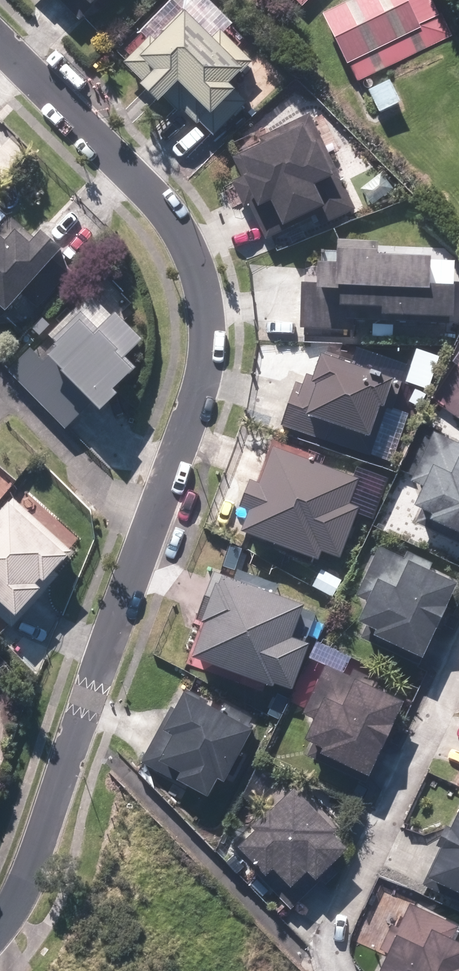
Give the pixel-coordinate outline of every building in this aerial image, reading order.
[(75,22),(97,0),(52,0),(75,22)] [(354,63),(426,28),(424,24),(442,16),(434,0),(364,0),(331,16),(354,63)] [(215,32),(204,43),(188,27),(187,28),(177,18),(151,44),(146,39),(120,66),(138,84),(132,90),(151,108),(170,88),(196,112),(204,120),(228,95),(221,88),(234,75),(236,78),(248,65),(215,32)] [(375,92),(386,113),(407,102),(397,82),(375,92)] [(284,229),(282,225),(311,211),(318,226),(351,210),(331,168),(327,160),(319,145),(306,118),(230,156),(241,179),(227,186),(239,208),(244,206),(261,240),(284,229)] [(54,255),(8,215),(0,224),(0,317),(54,255)] [(447,289),(421,289),(422,258),(373,257),(373,243),(333,242),(332,256),(329,256),(329,269),(309,269),(309,287),(297,287),(296,330),(350,331),(351,312),(374,312),(374,319),(446,321),(447,289)] [(139,344),(90,298),(76,314),(73,311),(31,356),(94,414),(134,372),(123,361),(139,344)] [(316,391),(298,385),(283,432),(369,459),(375,442),(372,441),(380,416),(385,417),(393,389),(324,367),(316,391)] [(410,505),(458,525),(458,446),(439,437),(410,505)] [(343,477),(266,449),(252,487),(242,484),(233,511),(242,514),(234,535),(312,563),(315,554),(335,561),(353,510),(344,506),(353,481),(343,477)] [(9,500),(0,509),(0,609),(11,618),(69,554),(9,500)] [(352,600),(364,605),(352,631),(416,660),(450,583),(374,550),(352,600)] [(286,692),(303,646),(288,640),(300,609),(227,583),(228,580),(215,575),(184,661),(191,664),(191,665),(268,693),(270,686),(286,692)] [(373,690),(321,667),(299,715),(308,719),(297,742),(308,747),(304,754),(363,780),(397,705),(371,693),(373,690)] [(180,698),(176,696),(137,762),(144,766),(144,767),(167,780),(170,775),(173,777),(170,783),(205,803),(251,724),(217,705),(211,714),(203,710),(207,704),(184,691),(180,698)] [(283,890),(300,874),(309,883),(341,852),(326,837),(335,829),(316,810),(294,787),(286,794),(278,786),(259,804),(266,812),(229,846),(259,878),(265,872),(283,890)] [(453,808),(420,880),(458,897),(458,811),(453,808)] [(383,955),(375,970),(458,970),(458,952),(446,946),(454,929),(407,906),(395,931),(387,928),(376,951),(383,955)]
